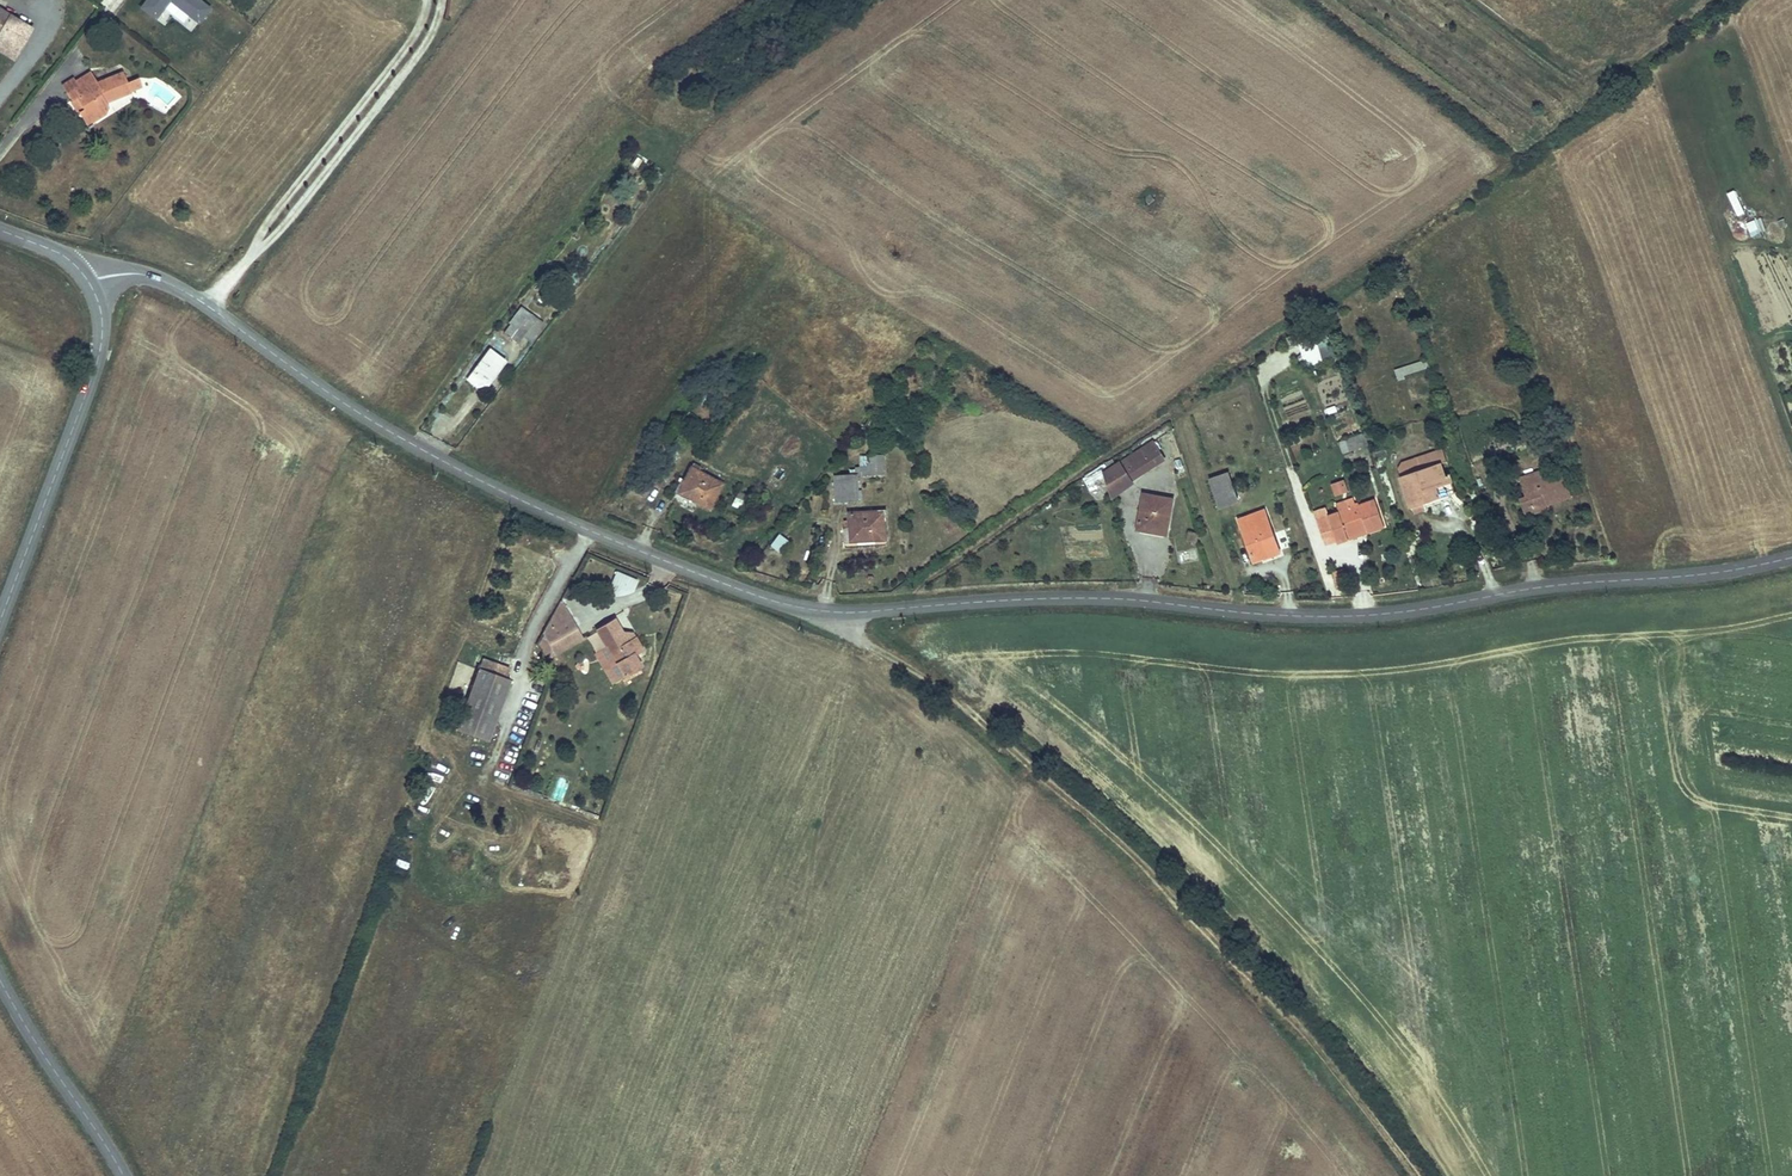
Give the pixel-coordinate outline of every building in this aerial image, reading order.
[(142,6),(159,20),(171,5),(198,26),(211,10),(198,0),(148,0),(142,6)] [(16,56),(31,32),(0,13),(0,46),(16,56)] [(0,46),(0,55),(13,63),(16,56),(0,46)] [(103,100),(109,97),(110,100),(130,93),(129,91),(126,83),(122,70),(95,80),(92,73),(64,90),(70,99),(75,95),(81,106),(88,117),(95,117),(104,113),(107,105),(103,100)] [(137,79),(126,83),(129,91),(140,87),(137,79)] [(88,117),(81,106),(76,109),(85,124),(95,117),(88,117)] [(1735,189),(1726,193),(1737,216),(1745,212),(1735,189)] [(1751,237),(1767,231),(1761,216),(1745,222),(1751,237)] [(512,325),(505,334),(518,344),(524,335),(532,341),(545,323),(522,307),(510,323),(512,325)] [(1331,334),(1298,339),(1303,363),(1335,358),(1331,334)] [(490,348),(466,380),(484,393),(507,361),(490,348)] [(1427,358),(1395,369),(1398,378),(1430,367),(1427,358)] [(1369,445),(1365,434),(1357,436),(1361,447),(1369,445)] [(1361,447),(1357,436),(1339,443),(1343,454),(1361,447)] [(1167,460),(1165,457),(1154,440),(1120,462),(1133,481),(1167,460)] [(1397,468),(1400,477),(1440,465),(1446,463),(1442,450),(1401,462),(1397,468)] [(848,469),(848,475),(855,475),(868,474),(884,474),(884,468),(884,455),(860,456),(861,467),(855,467),(855,469),(848,469)] [(1103,472),(1114,464),(1110,458),(1083,477),(1093,491),(1106,482),(1103,472)] [(1133,484),(1118,461),(1114,464),(1103,472),(1106,482),(1111,499),(1133,484)] [(1440,465),(1400,477),(1409,508),(1411,507),(1413,513),(1424,510),(1422,504),(1438,499),(1433,480),(1444,477),(1440,465)] [(688,488),(682,499),(711,514),(724,489),(690,471),(683,485),(688,488)] [(1527,486),(1546,480),(1543,471),(1518,479),(1524,500),(1530,498),(1527,486)] [(1238,500),(1228,472),(1207,480),(1217,508),(1238,500)] [(1552,504),(1574,498),(1567,474),(1546,480),(1527,486),(1530,498),(1524,500),(1520,501),(1523,512),(1532,509),(1533,514),(1547,510),(1546,506),(1544,500),(1551,499),(1552,504)] [(855,475),(848,475),(833,476),(834,501),(845,501),(858,500),(857,475),(855,475)] [(1433,480),(1438,499),(1454,494),(1449,475),(1444,477),(1433,480)] [(1349,493),(1344,480),(1330,485),(1334,498),(1349,493)] [(677,496),(682,499),(688,488),(683,485),(677,496)] [(1173,500),(1142,496),(1138,532),(1150,534),(1151,528),(1170,530),(1173,500)] [(1385,528),(1376,501),(1357,508),(1354,499),(1337,505),(1340,513),(1330,517),(1327,509),(1315,513),(1326,545),(1337,542),(1338,544),(1349,540),(1348,536),(1367,530),(1368,534),(1385,528)] [(1264,509),(1246,516),(1249,524),(1266,517),(1264,509)] [(848,513),(849,530),(856,529),(856,542),(887,541),(885,511),(848,513)] [(1238,518),(1255,562),(1266,558),(1264,551),(1277,546),(1266,517),(1249,524),(1246,516),(1238,518)] [(1151,528),(1150,534),(1169,537),(1170,530),(1151,528)] [(1349,540),(1368,534),(1367,530),(1348,536),(1349,540)] [(789,541),(779,534),(771,546),(780,552),(789,541)] [(1277,546),(1264,551),(1266,558),(1280,553),(1277,546)] [(1176,553),(1178,563),(1194,561),(1192,551),(1176,553)] [(632,597),(638,578),(615,571),(609,590),(632,597)] [(1349,587),(1347,582),(1344,583),(1341,573),(1333,575),(1338,591),(1349,587)] [(1301,608),(1316,604),(1312,589),(1297,593),(1301,608)] [(543,631),(556,653),(582,639),(561,601),(543,631)] [(635,654),(643,650),(636,638),(629,643),(615,620),(598,630),(598,631),(608,648),(625,676),(641,666),(635,654)] [(556,653),(543,631),(537,642),(546,659),(548,658),(556,653)] [(625,676),(608,648),(597,655),(613,683),(625,676)] [(505,682),(508,672),(481,662),(478,672),(505,682)] [(505,682),(478,672),(456,731),(487,742),(508,683),(505,682)]
